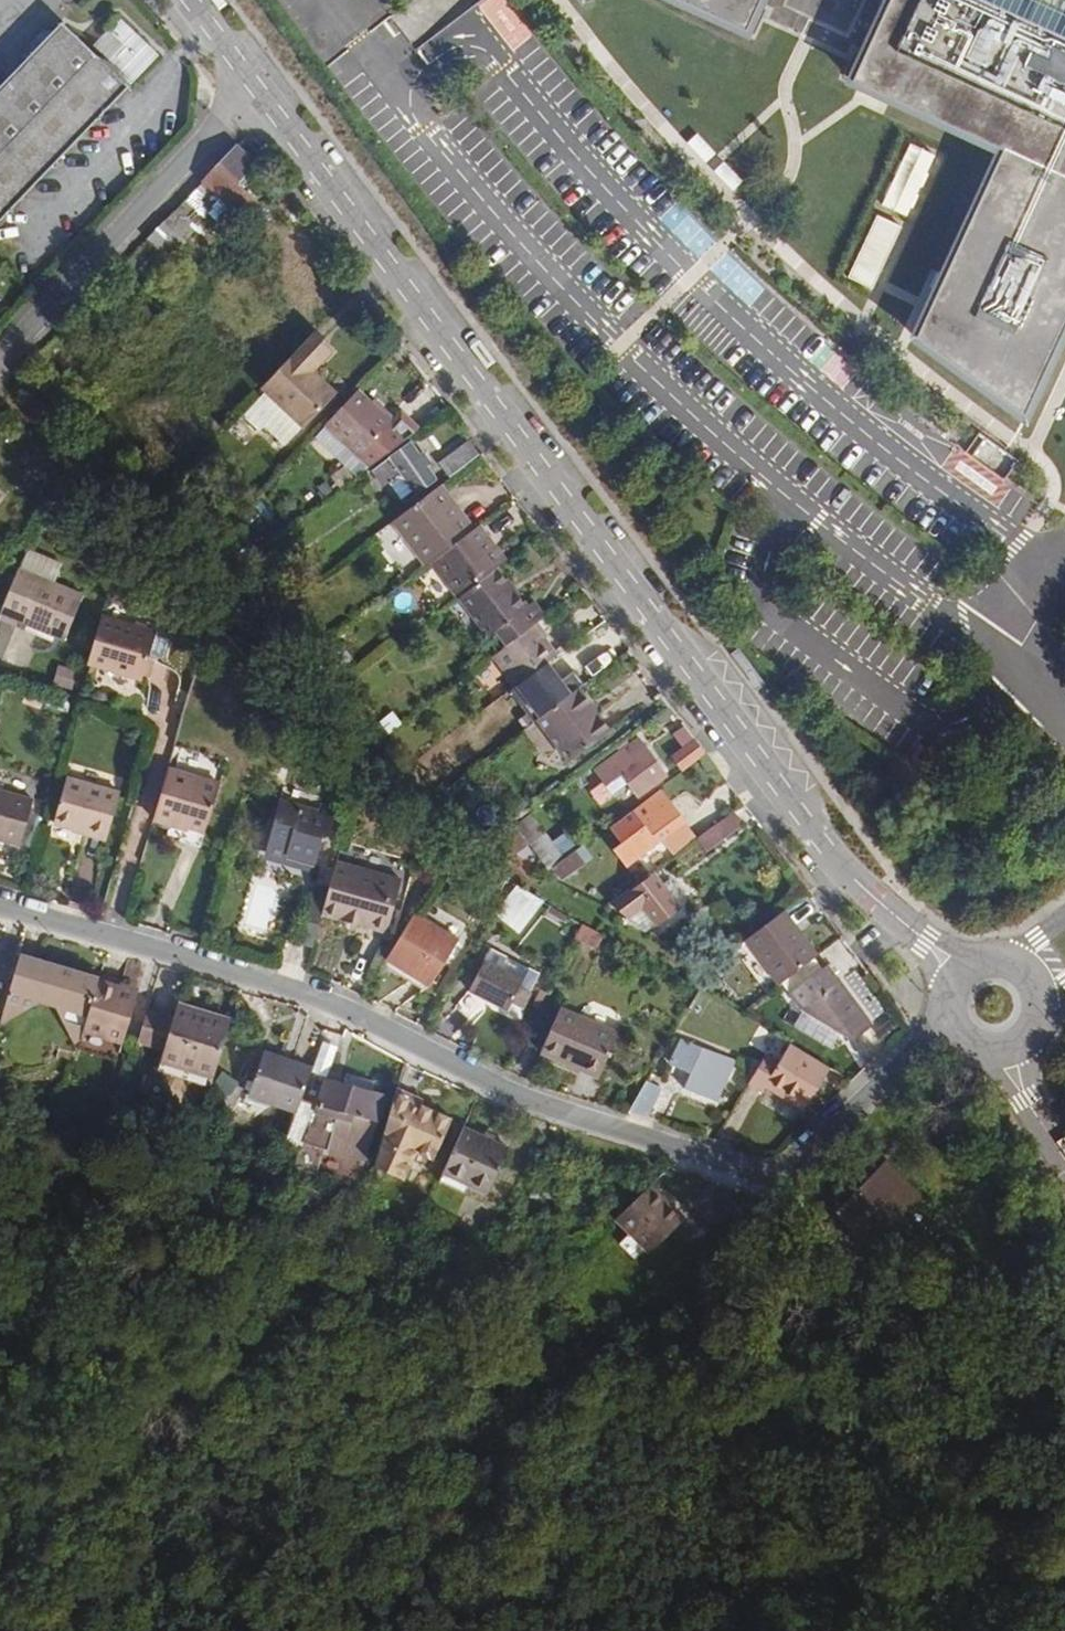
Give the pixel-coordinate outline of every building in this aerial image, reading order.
[(730,18),(738,0),(690,0),(730,18)] [(837,68),(875,87),(982,137),(897,322),(1004,402),(1064,268),(1064,0),(867,0),(837,68)] [(74,25),(0,105),(0,241),(142,89),(74,25)] [(912,142),(884,204),(913,217),(941,154),(912,142)] [(176,254),(190,239),(234,190),(261,218),(276,203),(258,185),(273,167),(252,148),(165,244),(176,254)] [(675,201),(660,216),(678,236),(678,237),(698,258),(715,242),(675,201)] [(877,213),(851,278),(879,288),(904,224),(877,213)] [(322,360),(310,347),(273,387),(315,423),(347,389),(321,368),(322,360)] [(840,387),(854,371),(835,353),(821,368),(840,387)] [(401,432),(364,400),(334,436),(371,468),(401,432)] [(970,453),(983,461),(976,472),(960,462),(953,475),(986,496),(999,476),(1007,481),(1020,460),(981,436),(970,453)] [(480,453),(470,443),(445,464),(453,474),(480,453)] [(440,472),(418,447),(379,478),(389,490),(399,483),(410,498),(440,472)] [(425,515),(447,498),(442,493),(402,524),(436,564),(476,532),(468,523),(446,540),(425,515)] [(468,523),(447,498),(425,515),(446,540),(468,523)] [(475,597),(510,570),(515,567),(500,550),(505,545),(491,531),(448,564),(475,597)] [(508,632),(519,649),(545,629),(557,620),(544,602),(537,607),(510,570),(475,597),(473,599),(502,637),(508,632)] [(101,599),(38,572),(17,618),(81,645),(101,599)] [(169,627),(120,612),(107,660),(162,674),(170,649),(187,654),(193,632),(169,627)] [(545,629),(519,649),(507,658),(531,690),(569,661),(545,629)] [(71,690),(75,671),(56,667),(51,685),(71,690)] [(617,733),(585,693),(544,725),(576,766),(617,733)] [(705,755),(684,728),(673,736),(683,750),(672,758),(682,771),(705,755)] [(665,774),(640,740),(623,754),(634,767),(619,778),(635,797),(665,774)] [(195,828),(229,839),(244,791),(189,775),(173,832),(193,836),(195,828)] [(140,798),(89,784),(76,829),(127,844),(140,798)] [(39,846),(50,800),(0,786),(0,835),(39,846)] [(691,827),(667,796),(618,834),(629,848),(621,855),(634,872),(670,844),(691,827)] [(336,823),(282,807),(267,858),(289,865),(291,860),(318,868),(324,848),(329,849),(336,823)] [(735,812),(718,825),(727,838),(745,824),(735,812)] [(727,838),(718,825),(700,839),(709,851),(727,838)] [(691,827),(670,844),(678,855),(700,839),(691,827)] [(599,867),(547,834),(529,848),(583,879),(599,867)] [(339,867),(328,906),(324,918),(385,936),(401,885),(339,867)] [(262,939),(282,886),(253,876),(234,928),(262,939)] [(520,884),(496,917),(522,936),(547,904),(520,884)] [(716,918),(688,885),(653,910),(669,923),(681,914),(698,933),(716,918)] [(328,906),(311,901),(299,944),(315,949),(324,918),(328,906)] [(459,933),(416,908),(386,955),(431,982),(459,933)] [(741,939),(779,985),(816,956),(779,910),(741,939)] [(581,925),(574,939),(601,952),(608,937),(581,925)] [(490,952),(471,996),(510,1013),(513,1006),(524,1010),(539,972),(490,952)] [(97,1059),(103,1035),(117,988),(118,985),(36,964),(17,1031),(59,1011),(78,1016),(97,1059)] [(872,1022),(825,966),(787,995),(797,1008),(852,1039),(872,1022)] [(9,978),(0,976),(0,1013),(9,978)] [(159,1000),(117,988),(103,1035),(144,1048),(159,1000)] [(614,1031),(557,1010),(542,1053),(600,1073),(614,1031)] [(166,1016),(165,1021),(197,1029),(199,1021),(194,1020),(193,1024),(166,1016)] [(197,1029),(165,1021),(157,1048),(187,1056),(183,1069),(237,1082),(252,1026),(228,1019),(225,1028),(199,1021),(197,1029)] [(758,1026),(749,1043),(773,1055),(782,1038),(758,1026)] [(737,1066),(682,1044),(671,1072),(695,1082),(689,1096),(720,1108),(737,1066)] [(810,1113),(833,1070),(794,1047),(783,1068),(769,1061),(752,1090),(770,1098),(773,1091),(810,1113)] [(307,1079),(311,1065),(300,1062),(287,1106),(331,1119),(340,1087),(307,1079)] [(340,1087),(343,1075),(311,1065),(307,1079),(340,1087)] [(352,1077),(343,1075),(340,1087),(331,1119),(339,1122),(343,1108),(352,1077)] [(663,1091),(646,1085),(636,1117),(652,1123),(663,1091)] [(343,1108),(339,1122),(331,1146),(348,1150),(351,1137),(395,1149),(400,1131),(394,1131),(405,1096),(365,1086),(358,1113),(343,1108)] [(439,1098),(421,1088),(399,1169),(429,1182),(436,1164),(454,1172),(475,1124),(436,1103),(439,1098)] [(531,1153),(488,1133),(466,1178),(513,1197),(531,1153)] [(708,1220),(675,1186),(640,1217),(674,1253),(708,1220)] [(762,1210),(744,1190),(725,1207),(743,1227),(762,1210)]
